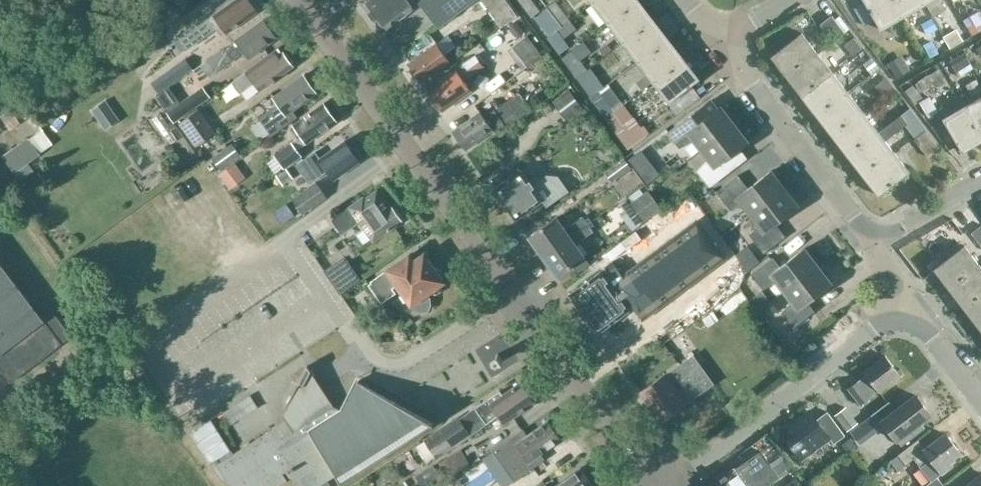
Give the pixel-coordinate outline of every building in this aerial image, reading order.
[(257,11),(249,0),(228,0),(213,12),(212,10),(204,15),(176,36),(187,50),(221,24),(228,33),(257,11)] [(383,32),(418,5),(415,0),(361,0),(359,1),(383,32)] [(474,0),(419,0),(438,26),(474,0)] [(499,28),(515,16),(503,0),(479,0),(499,28)] [(592,4),(607,24),(638,0),(597,0),(592,4)] [(607,24),(622,43),(653,20),(638,0),(607,24)] [(881,29),(903,17),(894,0),(864,0),(881,29)] [(903,17),(925,4),(923,0),(894,0),(903,17)] [(555,30),(570,19),(556,1),(535,17),(549,35),(555,30)] [(963,19),(972,35),(980,29),(980,15),(978,10),(963,19)] [(249,57),(277,38),(263,19),(200,64),(209,76),(244,50),(249,57)] [(653,20),(622,43),(638,63),(668,39),(653,20)] [(549,35),(546,38),(557,54),(567,47),(555,30),(549,35)] [(802,32),(771,56),(787,76),(817,52),(802,32)] [(409,65),(411,68),(409,72),(413,78),(417,77),(420,81),(432,72),(433,73),(454,57),(450,51),(457,46),(448,34),(420,55),(421,56),(409,65)] [(524,67),(541,54),(528,36),(510,49),(524,67)] [(668,39),(638,63),(646,75),(652,82),(653,83),(684,59),(668,39)] [(932,42),(924,46),(930,57),(938,52),(932,42)] [(258,81),(262,87),(293,66),(291,64),(292,61),(287,54),(283,53),(279,47),(232,81),(240,93),(258,81)] [(562,57),(578,78),(588,70),(573,50),(562,57)] [(817,52),(787,76),(802,96),(833,72),(817,52)] [(436,109),(440,109),(442,112),(470,90),(463,81),(482,66),(473,55),(427,90),(433,99),(431,103),(436,109)] [(871,56),(863,63),(871,74),(879,67),(878,65),(871,56)] [(171,68),(151,83),(159,93),(168,87),(193,68),(185,58),(171,68)] [(684,59),(653,83),(668,103),(699,79),(684,59)] [(591,67),(588,70),(578,78),(591,96),(605,86),(591,67)] [(939,68),(918,81),(923,89),(936,81),(939,87),(945,83),(942,77),(944,76),(939,68)] [(833,72),(802,96),(817,116),(848,92),(833,72)] [(293,110),(316,93),(303,75),(274,96),(279,102),(258,118),(271,135),(297,116),(293,110)] [(646,75),(637,82),(642,90),(652,82),(646,75)] [(591,96),(589,97),(605,119),(624,105),(608,84),(605,86),(591,96)] [(159,93),(155,96),(166,111),(179,102),(168,87),(159,93)] [(198,88),(171,109),(179,119),(206,98),(198,88)] [(568,89),(553,101),(567,120),(583,108),(568,89)] [(480,110),(453,131),(466,150),(491,130),(494,133),(530,107),(519,92),(485,116),(480,110)] [(848,92),(817,116),(832,136),(863,112),(848,92)] [(928,96),(918,102),(927,116),(937,110),(928,96)] [(980,133),(980,96),(965,106),(980,133)] [(0,113),(0,114),(10,130),(31,115),(20,99),(0,113)] [(720,107),(717,109),(710,100),(668,132),(681,149),(694,140),(701,149),(734,124),(720,107)] [(337,121),(324,103),(293,125),(294,126),(292,128),(299,137),(275,154),(285,167),(301,155),(297,149),(337,121)] [(943,118),(962,152),(980,141),(980,133),(965,106),(943,118)] [(196,145),(216,131),(200,108),(180,122),(196,145)] [(879,132),(848,155),(863,175),(894,151),(885,140),(908,123),(904,117),(912,110),(910,108),(879,132)] [(863,112),(832,136),(848,155),(879,132),(863,112)] [(635,118),(615,133),(628,149),(647,135),(635,118)] [(747,142),(734,124),(701,149),(709,159),(697,169),(710,186),(731,169),(724,160),(747,142)] [(2,155),(20,181),(34,171),(28,163),(40,154),(40,153),(53,144),(42,129),(29,138),(28,137),(2,155)] [(925,130),(914,139),(928,156),(939,148),(925,130)] [(315,151),(301,161),(314,180),(327,170),(334,179),(360,161),(358,159),(359,153),(355,148),(350,148),(345,140),(320,158),(315,151)] [(232,144),(213,158),(221,168),(240,155),(232,144)] [(638,151),(628,159),(636,169),(646,161),(638,151)] [(894,151),(863,175),(879,195),(909,172),(894,152),(894,151)] [(623,160),(604,174),(611,183),(630,170),(623,160)] [(494,189),(516,220),(542,201),(547,207),(568,190),(567,189),(565,190),(556,178),(546,177),(540,182),(536,177),(529,182),(520,170),(494,189)] [(743,204),(751,214),(754,211),(784,189),(770,171),(748,188),(738,175),(717,192),(732,212),(743,204)] [(303,213),(326,196),(316,181),(293,198),(303,213)] [(390,206),(377,189),(365,197),(364,195),(332,219),(342,234),(356,223),(354,220),(358,218),(375,240),(402,221),(400,219),(402,213),(399,208),(394,208),(391,205),(390,206)] [(797,207),(784,189),(754,211),(751,214),(759,224),(748,232),(763,253),(785,236),(775,223),(797,207)] [(648,190),(631,203),(643,220),(660,208),(648,190)] [(555,217),(529,237),(543,257),(588,224),(582,215),(564,229),(555,217)] [(588,224),(543,257),(557,276),(572,265),(584,256),(575,245),(594,231),(588,224)] [(693,225),(669,242),(697,280),(704,275),(715,267),(721,263),(702,238),(708,234),(701,225),(696,229),(693,225)] [(971,233),(980,247),(980,225),(971,233)] [(637,239),(628,246),(634,254),(643,248),(637,239)] [(649,257),(646,259),(673,297),(697,280),(669,242),(649,257)] [(964,245),(934,268),(949,289),(980,265),(964,245)] [(748,247),(735,256),(747,272),(759,262),(748,247)] [(640,263),(620,278),(648,316),(673,297),(646,259),(649,257),(643,248),(634,254),(640,263)] [(785,291),(817,266),(804,249),(780,267),(773,257),(751,274),(763,289),(777,281),(785,291)] [(606,251),(597,257),(604,266),(613,260),(606,251)] [(427,294),(442,281),(442,279),(442,276),(442,272),(438,269),(436,268),(432,267),(424,255),(414,262),(410,255),(369,285),(381,302),(396,292),(392,287),(398,282),(402,288),(400,289),(411,304),(413,303),(416,307),(421,311),(428,310),(431,304),(431,299),(427,294)] [(584,256),(572,265),(577,272),(589,263),(584,256)] [(11,382),(72,335),(45,300),(34,308),(0,264),(0,367),(11,382)] [(341,294),(361,280),(350,265),(331,280),(341,294)] [(949,289),(964,309),(980,296),(980,266),(980,265),(949,289)] [(817,266),(785,291),(792,301),(781,313),(793,328),(814,311),(807,302),(831,284),(817,266)] [(605,269),(569,295),(597,334),(639,304),(622,280),(616,284),(605,269)] [(964,309),(980,328),(980,327),(980,296),(964,309)] [(859,404),(900,374),(885,355),(864,372),(866,375),(857,383),(855,381),(847,387),(859,404)] [(640,393),(660,422),(685,404),(683,401),(708,382),(690,357),(640,393)] [(190,433),(222,482),(226,479),(230,485),(279,485),(287,481),(283,474),(287,471),(297,485),(331,485),(326,480),(335,474),(341,482),(395,447),(433,424),(357,382),(343,408),(335,404),(309,363),(283,412),(282,415),(285,420),(232,454),(210,420),(190,433)] [(504,424),(535,403),(520,382),(503,394),(500,391),(459,419),(458,418),(425,441),(437,457),(486,424),(486,423),(498,415),(504,424)] [(889,401),(871,415),(878,424),(878,425),(883,421),(901,446),(925,428),(920,422),(931,414),(916,395),(896,410),(889,401)] [(835,414),(847,430),(858,423),(846,406),(835,414)] [(811,411),(782,432),(784,435),(781,438),(788,447),(791,445),(800,457),(829,437),(834,443),(845,435),(827,411),(816,419),(811,411)] [(523,429),(492,451),(513,480),(544,458),(541,453),(560,439),(547,421),(528,435),(523,429)] [(951,460),(960,453),(945,433),(926,446),(923,448),(917,440),(910,446),(891,461),(897,470),(913,458),(931,481),(953,463),(951,460)] [(770,463),(761,451),(734,469),(734,468),(708,485),(738,485),(770,463)] [(779,476),(770,463),(738,485),(765,485),(779,476)] [(593,485),(580,468),(554,485),(593,485)] [(967,485),(980,485),(980,475),(967,485)]
